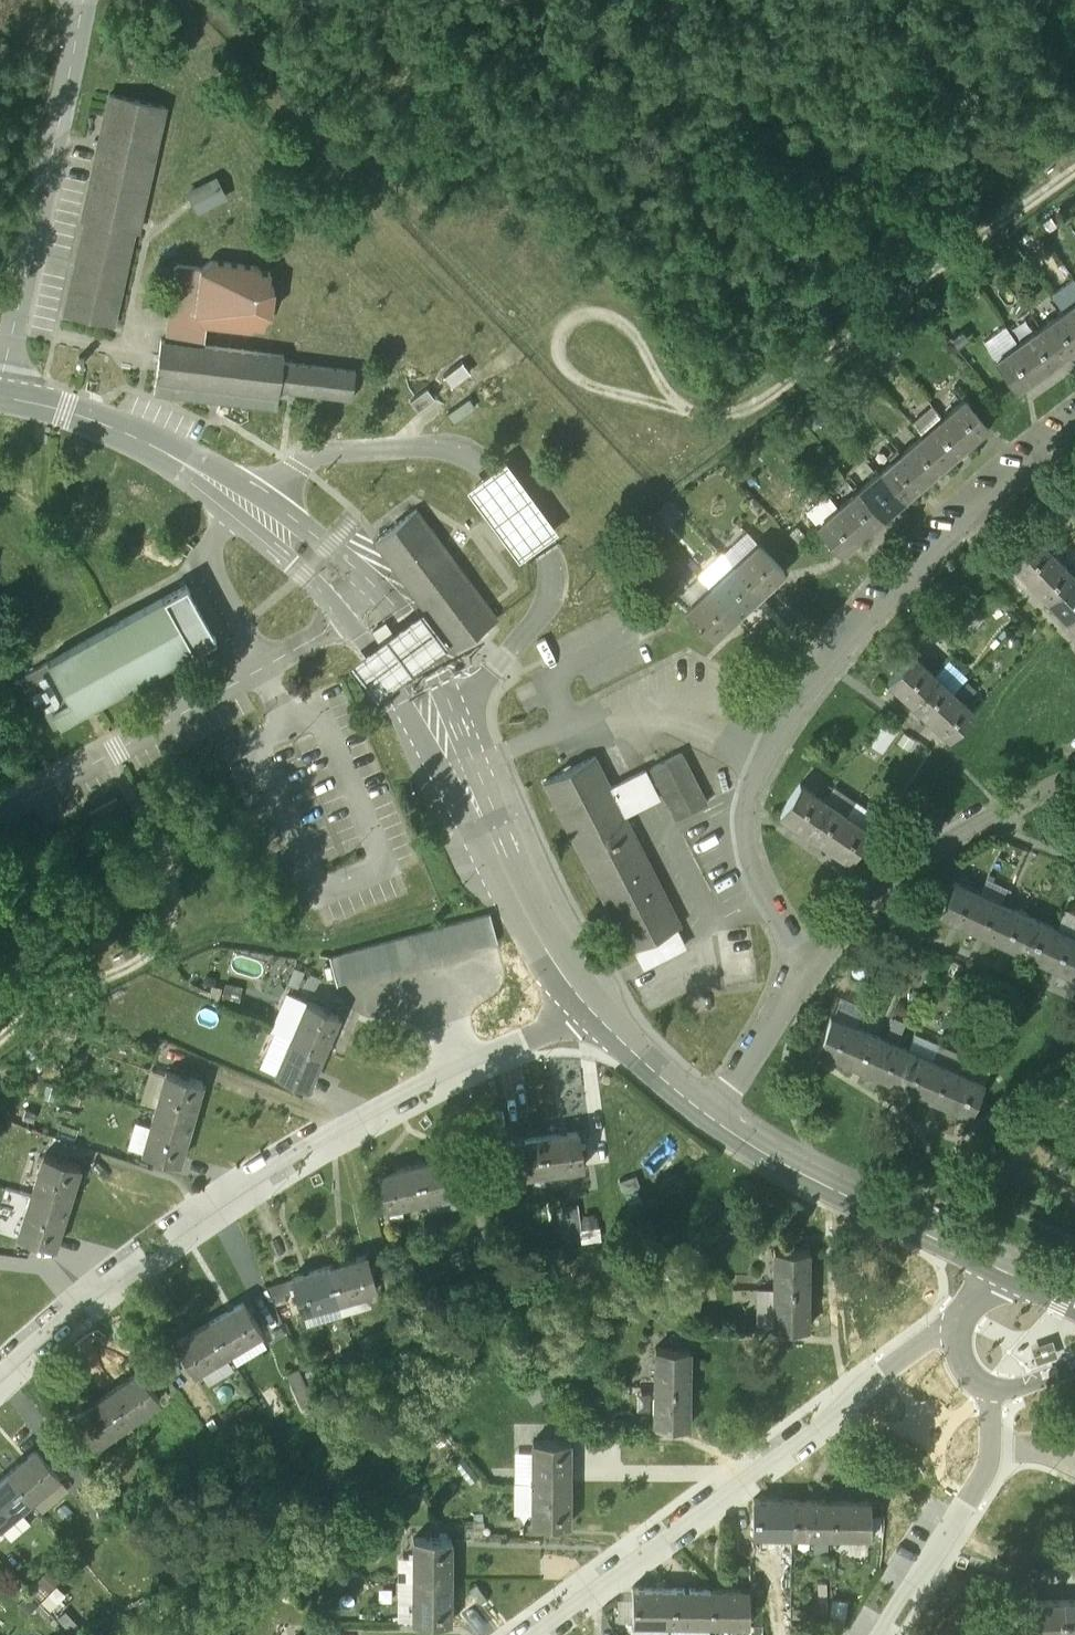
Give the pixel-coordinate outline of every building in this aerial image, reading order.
[(109,94),(60,314),(115,327),(165,106),(109,94)] [(215,178),(186,192),(196,213),(225,199),(215,178)] [(201,268),(178,265),(173,269),(163,339),(204,344),(207,324),(264,329),(265,319),(270,315),(274,288),(269,281),(270,272),(262,272),(258,266),(209,261),(201,268)] [(1063,312),(1074,329),(1074,303),(1063,312)] [(1063,312),(1041,328),(1061,356),(1074,346),(1074,329),(1063,312)] [(1061,356),(1041,328),(1018,344),(1038,372),(1061,356)] [(204,344),(163,339),(156,396),(276,411),(279,390),(351,399),(355,371),(283,362),(283,355),(204,344)] [(1038,372),(1018,344),(995,360),(1015,389),(1038,372)] [(426,389),(410,401),(418,411),(434,399),(426,389)] [(988,425),(964,398),(943,417),(966,444),(988,425)] [(966,444),(943,417),(922,435),(945,462),(966,444)] [(922,435),(901,453),(924,480),(945,462),(922,435)] [(901,453),(880,472),(903,498),(924,480),(901,453)] [(558,530),(506,459),(488,472),(478,479),(466,488),(507,543),(518,559),(558,530)] [(880,472),(859,490),(882,517),(903,498),(880,472)] [(859,490),(838,508),(861,535),(882,517),(859,490)] [(861,535),(838,508),(817,527),(840,554),(861,535)] [(416,509),(374,541),(453,648),(496,617),(487,604),(416,509)] [(1034,535),(1008,560),(1028,580),(1054,556),(1034,535)] [(784,571),(758,543),(734,566),(759,594),(784,571)] [(1054,556),(1028,580),(1048,600),(1073,576),(1054,556)] [(759,594),(734,566),(710,588),(736,616),(759,594)] [(1048,600),(1067,620),(1074,612),(1074,578),(1073,576),(1048,600)] [(52,712),(59,724),(215,639),(185,584),(47,660),(70,702),(52,712)] [(710,588),(686,611),(711,638),(736,616),(710,588)] [(449,646),(422,610),(406,622),(368,650),(357,658),(347,665),(374,702),(393,688),(430,660),(449,646)] [(1067,620),(1074,629),(1074,612),(1067,620)] [(912,654),(888,680),(908,700),(933,674),(912,654)] [(933,674),(908,700),(929,719),(953,693),(933,674)] [(953,693),(929,719),(949,738),(974,712),(953,693)] [(887,713),(870,738),(889,750),(905,726),(887,713)] [(683,751),(650,768),(663,794),(676,819),(709,802),(683,751)] [(611,788),(595,757),(544,783),(629,951),(635,948),(675,928),(680,926),(611,788)] [(650,768),(611,788),(624,814),(649,801),(663,794),(650,768)] [(800,784),(779,814),(803,829),(823,800),(800,784)] [(823,800),(803,829),(826,845),(846,816),(823,800)] [(846,816),(826,845),(849,861),(869,832),(846,816)] [(979,893),(953,881),(938,913),(964,925),(979,893)] [(979,893),(964,925),(989,937),(1004,905),(979,893)] [(1029,916),(1004,905),(989,937),(1014,948),(1029,916)] [(490,914),(329,957),(336,984),(337,984),(337,983),(496,941),(497,941),(490,914)] [(1054,928),(1029,916),(1014,948),(1039,960),(1054,928)] [(675,928),(635,948),(644,966),(684,946),(675,928)] [(1039,960),(1064,971),(1074,948),(1074,938),(1054,928),(1039,960)] [(1064,971),(1074,976),(1074,948),(1064,971)] [(324,1008),(306,1001),(290,1037),(323,1051),(338,1015),(324,1009),(324,1008)] [(856,1027),(830,1015),(816,1048),(842,1059),(856,1027)] [(882,1038),(856,1027),(842,1059),(867,1070),(882,1038)] [(323,1051),(290,1037),(275,1074),(293,1082),(293,1081),(307,1087),(323,1051)] [(907,1049),(882,1038),(867,1070),(893,1081),(907,1049)] [(932,1059),(907,1049),(893,1081),(918,1092),(932,1059)] [(932,1059),(918,1092),(943,1103),(958,1070),(932,1059)] [(984,1082),(958,1070),(943,1103),(969,1114),(984,1082)] [(202,1081),(165,1071),(154,1111),(190,1122),(194,1107),(195,1107),(202,1081)] [(190,1122),(154,1111),(142,1152),(179,1162),(186,1137),(186,1136),(190,1122)] [(577,1132),(539,1137),(544,1172),(584,1166),(581,1147),(580,1147),(577,1132)] [(539,1137),(501,1142),(503,1158),(502,1158),(505,1177),(544,1172),(539,1137)] [(79,1165),(43,1154),(30,1194),(67,1205),(71,1191),(72,1191),(79,1165)] [(454,1156),(416,1165),(424,1199),(463,1189),(458,1170),(457,1171),(454,1156)] [(416,1165),(378,1174),(382,1189),(381,1189),(385,1208),(424,1199),(416,1165)] [(67,1205),(30,1194),(18,1235),(54,1246),(62,1220),(67,1205)] [(809,1250),(774,1249),(773,1288),(808,1289),(809,1250)] [(366,1255),(329,1266),(339,1300),(377,1289),(371,1270),(370,1270),(366,1255)] [(329,1266),(292,1277),(296,1292),(295,1293),(300,1311),(339,1300),(329,1266)] [(808,1289),(773,1288),(773,1327),(808,1328),(808,1289)] [(243,1302),(209,1322),(227,1352),(262,1332),(251,1315),(251,1316),(243,1302)] [(209,1322),(176,1342),(184,1355),(183,1356),(193,1373),(227,1352),(209,1322)] [(689,1348),(654,1347),(654,1387),(689,1387),(689,1348)] [(138,1372),(106,1395),(127,1423),(159,1400),(148,1384),(147,1384),(138,1372)] [(689,1387),(654,1387),(653,1426),(688,1426),(689,1387)] [(106,1395),(75,1417),(84,1430),(83,1430),(94,1446),(127,1423),(106,1395)] [(570,1441),(532,1441),(532,1483),(570,1483),(570,1441)] [(46,1462),(36,1450),(7,1475),(29,1502),(59,1476),(47,1461),(46,1462)] [(0,1481),(0,1527),(29,1502),(7,1475),(0,1481)] [(570,1483),(532,1483),(532,1524),(570,1525),(570,1483)] [(792,1500),(754,1500),(753,1535),(792,1535),(792,1500)] [(831,1500),(792,1500),(792,1535),(830,1535),(831,1500)] [(870,1501),(831,1500),(830,1535),(870,1536),(870,1501)] [(451,1540),(413,1539),(413,1581),(451,1582),(451,1540)] [(451,1582),(413,1581),(413,1624),(451,1624),(451,1582)] [(387,1612),(402,1612),(403,1585),(387,1585),(387,1612)] [(672,1589),(632,1589),(632,1624),(671,1624),(672,1589)] [(710,1589),(672,1589),(671,1624),(710,1624),(710,1589)] [(749,1589),(710,1589),(710,1624),(749,1624),(749,1589)] [(1024,1601),(1025,1634),(1064,1634),(1063,1600),(1024,1601)] [(1063,1600),(1064,1634),(1070,1634),(1074,1634),(1074,1600),(1063,1600)]
